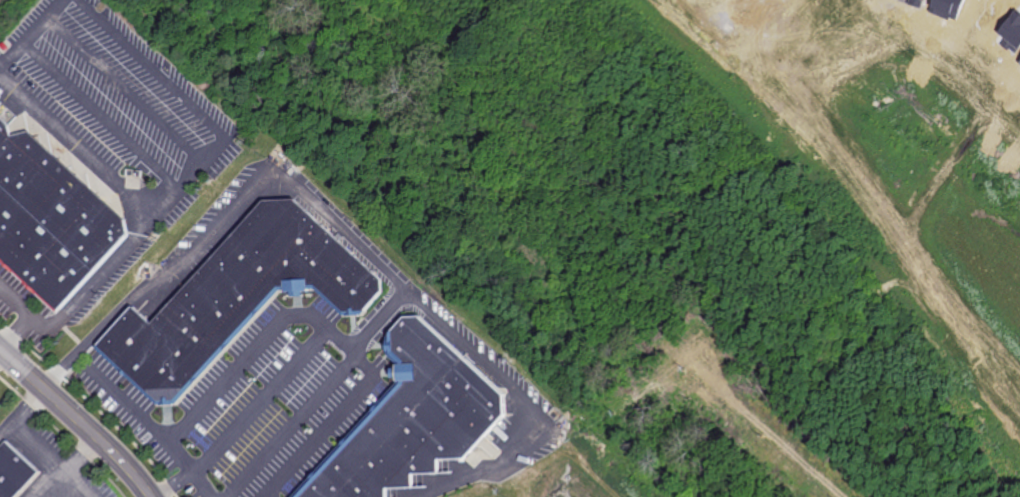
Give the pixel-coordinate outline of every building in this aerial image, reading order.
[(59,313),(0,259),(0,118),(9,126),(12,135),(28,131),(126,221),(129,236),(103,265),(59,313)] [(384,294),(364,316),(343,317),(314,290),(308,290),(308,294),(303,294),(303,297),(290,297),(290,293),(284,293),(284,291),(282,291),(177,406),(174,406),(174,407),(162,408),(161,406),(159,406),(95,348),(133,307),(152,324),(264,201),(295,199),(384,282),(384,294)] [(402,487),(402,496),(291,496),(397,381),(397,380),(392,380),(392,371),(397,371),(398,366),(387,356),(387,338),(405,318),(421,316),(507,396),(507,417),(489,437),(487,435),(467,456),(454,456),(454,472),(428,473),(428,486),(402,487)] [(40,470),(15,496),(0,496),(0,448),(7,440),(40,470)]
